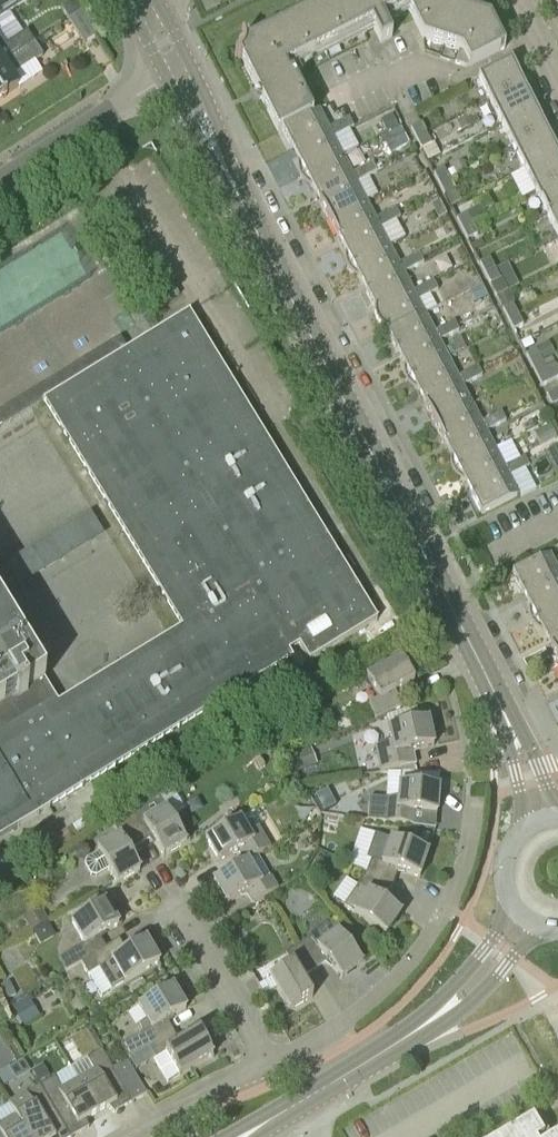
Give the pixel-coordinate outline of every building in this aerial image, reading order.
[(82,12),(74,0),(71,0),(61,6),(70,19),(82,12)] [(312,113),(292,73),(288,74),(284,67),(361,29),(364,35),(374,30),(381,42),(392,37),(382,18),(407,6),(423,39),(459,51),(455,63),(466,67),(469,65),(469,66),(505,49),(490,20),(451,7),(448,0),(336,0),(328,4),(326,2),(248,41),(247,38),(244,40),(243,38),(241,38),(242,41),(243,43),(243,45),(243,49),(242,51),(241,54),(239,56),(237,57),(235,58),(234,58),(235,60),(236,59),(238,63),(241,61),(277,133),(281,131),(313,115),(312,113)] [(82,12),(70,19),(86,42),(97,35),(84,10),(82,12)] [(0,27),(0,62),(32,41),(25,31),(10,41),(0,27)] [(32,41),(0,62),(0,97),(19,85),(13,75),(44,55),(34,40),(32,41)] [(490,102),(523,85),(511,61),(478,78),(490,102)] [(501,125),(535,108),(523,85),(490,102),(501,125)] [(513,147),(546,131),(535,108),(501,125),(513,147)] [(333,138),(343,132),(339,123),(328,129),(318,110),(312,113),(313,115),(281,131),(290,149),(293,147),(295,152),(331,134),(333,138)] [(474,113),(457,122),(461,131),(478,123),(474,113)] [(398,128),(392,116),(381,122),(386,133),(398,128)] [(343,132),(353,127),(351,123),(349,118),(339,123),(343,132)] [(416,139),(426,134),(421,123),(411,128),(416,139)] [(408,144),(400,129),(382,138),(390,153),(408,144)] [(524,170),(557,154),(546,131),(513,147),(524,170)] [(342,156),(333,138),(331,134),(295,152),(307,175),(342,156)] [(426,134),(416,139),(421,149),(431,144),(426,134)] [(557,182),(557,155),(557,154),(524,170),(536,193),(557,182)] [(356,183),(367,178),(362,168),(352,174),(342,156),(307,175),(319,197),(354,179),(356,183)] [(463,160),(452,166),(457,174),(467,169),(463,160)] [(362,168),(367,178),(377,172),(375,168),(372,163),(362,168)] [(439,184),(449,179),(443,168),(434,173),(439,184)] [(454,169),(447,172),(450,178),(457,174),(454,169)] [(366,201),(356,183),(354,179),(319,197),(321,201),(318,203),(328,221),(366,201)] [(449,179),(439,184),(444,194),(454,189),(449,179)] [(557,210),(557,182),(536,193),(547,216),(557,210)] [(380,228),(390,223),(385,214),(375,219),(366,201),(328,221),(337,239),(340,238),(342,242),(377,224),(380,228)] [(439,201),(431,205),(438,219),(447,215),(439,201)] [(462,229),(472,224),(485,217),(480,207),(457,219),(462,229)] [(390,223),(396,220),(400,218),(398,213),(396,208),(385,214),(390,223)] [(547,216),(557,237),(557,210),(547,216)] [(389,246),(380,228),(377,224),(342,242),(354,265),(389,246)] [(472,224),(462,229),(467,240),(477,235),(472,224)] [(474,251),(484,246),(481,240),(471,245),(474,251)] [(403,273),(413,268),(409,259),(398,264),(389,246),(354,265),(366,287),(401,269),(403,273)] [(422,252),(424,257),(432,253),(429,248),(422,252)] [(409,259),(413,268),(424,263),(421,258),(419,254),(409,259)] [(485,274),(495,269),(489,259),(480,264),(485,274)] [(500,280),(490,285),(496,297),(509,290),(519,286),(508,264),(495,270),(500,280)] [(412,292),(403,273),(401,269),(366,287),(368,292),(365,293),(374,310),(376,311),(412,292)] [(485,274),(490,285),(500,280),(495,270),(495,269),(485,274)] [(388,333),(424,314),(417,301),(438,290),(433,281),(413,292),(412,292),(376,311),(378,311),(389,332),(388,333)] [(482,286),(469,292),(475,303),(487,297),(482,286)] [(508,320),(518,315),(512,304),(503,309),(508,320)] [(288,652),(299,645),(308,660),(376,619),(210,347),(188,312),(126,350),(119,339),(0,412),(0,429),(44,403),(181,627),(57,703),(0,610),(0,838),(292,658),(288,652)] [(438,341),(448,336),(443,327),(433,332),(424,314),(388,333),(387,334),(396,352),(398,351),(401,355),(436,337),(438,341)] [(518,315),(508,320),(513,330),(523,325),(518,315)] [(454,322),(443,327),(448,336),(459,331),(456,326),(454,322)] [(447,359),(438,341),(436,337),(401,355),(412,378),(447,359)] [(530,337),(520,342),(524,350),(534,345),(530,337)] [(536,350),(541,361),(552,356),(546,344),(536,350)] [(532,366),(541,361),(536,350),(526,355),(532,366)] [(462,387),(471,382),(466,372),(457,377),(447,359),(412,378),(424,400),(459,382),(462,387)] [(532,366),(542,386),(557,378),(557,370),(555,365),(546,370),(541,361),(532,366)] [(482,376),(480,371),(477,367),(466,372),(471,382),(482,376)] [(471,404),(462,387),(459,382),(424,400),(426,405),(424,406),(433,424),(471,404)] [(557,402),(557,390),(546,396),(552,406),(557,402)] [(485,432),(494,427),(490,418),(480,423),(471,404),(433,424),(443,442),(445,441),(447,445),(483,427),(485,432)] [(490,418),(494,427),(506,421),(503,416),(501,412),(490,418)] [(550,425),(535,434),(541,445),(557,437),(550,425)] [(494,450),(485,432),(483,427),(447,445),(459,468),(494,450)] [(557,461),(557,447),(547,452),(551,459),(557,461)] [(508,477),(519,472),(514,462),(504,468),(494,450),(459,468),(471,490),(506,472),(508,477)] [(529,466),(526,461),(524,457),(520,460),(514,462),(519,472),(525,468),(529,466)] [(518,496),(508,477),(506,472),(471,490),(473,495),(471,496),(481,515),(518,496)] [(549,555),(512,574),(521,593),(524,592),(526,597),(557,580),(557,572),(549,555)] [(557,609),(557,580),(526,597),(538,619),(557,609)] [(538,619),(549,642),(557,637),(557,609),(538,619)] [(549,642),(552,646),(549,647),(557,664),(557,637),(549,642)] [(375,720),(401,706),(394,694),(414,684),(401,660),(367,679),(379,701),(368,707),(375,720)] [(380,772),(415,765),(412,751),(433,746),(428,720),(389,728),(393,744),(375,748),(380,772)] [(310,749),(291,756),(297,772),(317,764),(310,749)] [(436,814),(439,788),(400,784),(398,800),(370,798),(368,822),(384,823),(413,826),(414,812),(436,814)] [(125,819),(140,844),(152,837),(163,857),(186,843),(166,809),(144,822),(138,812),(125,819)] [(129,851),(140,844),(125,819),(113,826),(119,837),(97,850),(99,853),(86,860),(85,866),(91,876),(97,877),(108,870),(117,884),(140,870),(129,851)] [(246,862),(247,862),(270,849),(257,827),(247,833),(239,820),(205,840),(219,862),(238,851),(245,863),(246,862)] [(366,874),(393,886),(398,870),(419,878),(428,852),(391,840),(382,864),(371,860),(366,874)] [(245,863),(213,881),(226,904),(246,893),(252,905),(277,890),(270,878),(260,884),(247,862),(246,862),(245,863)] [(382,901),(393,886),(366,874),(358,885),(343,906),(385,936),(401,914),(382,901)] [(80,963),(105,947),(99,936),(118,925),(104,902),(70,922),(83,944),(57,959),(65,972),(80,963)] [(41,908),(23,918),(30,929),(47,919),(41,908)] [(298,946),(313,972),(327,961),(341,980),(362,963),(338,932),(317,948),(309,937),(298,946)] [(105,947),(80,963),(101,997),(158,963),(145,940),(126,951),(119,939),(105,947)] [(301,979),(313,972),(298,946),(285,954),(291,965),(269,977),(289,1011),(312,998),(301,979)] [(9,982),(0,987),(7,1000),(16,995),(9,982)] [(148,1047),(173,1032),(166,1021),(185,1009),(172,986),(138,1006),(147,1021),(140,1025),(143,1033),(121,1046),(128,1058),(148,1047)] [(29,999),(14,1008),(23,1025),(39,1016),(29,999)] [(155,1059),(154,1060),(167,1082),(212,1056),(199,1033),(179,1044),(173,1032),(148,1047),(155,1059)] [(77,1079),(96,1113),(108,1106),(113,1113),(131,1103),(131,1104),(133,1103),(132,1102),(132,1101),(112,1068),(101,1049),(86,1058),(93,1070),(77,1079)] [(24,1059),(9,1068),(16,1080),(31,1071),(24,1059)] [(127,1060),(112,1068),(132,1101),(132,1102),(147,1093),(127,1060)] [(43,1064),(32,1070),(40,1084),(51,1077),(43,1064)] [(77,1079),(61,1088),(54,1077),(39,1085),(69,1136),(72,1136),(88,1127),(85,1119),(96,1113),(77,1079)] [(39,1085),(8,1103),(28,1136),(69,1136),(39,1085)] [(8,1103),(15,1115),(0,1124),(0,1136),(28,1136),(8,1103)] [(539,1117),(504,1136),(550,1136),(539,1117)]
